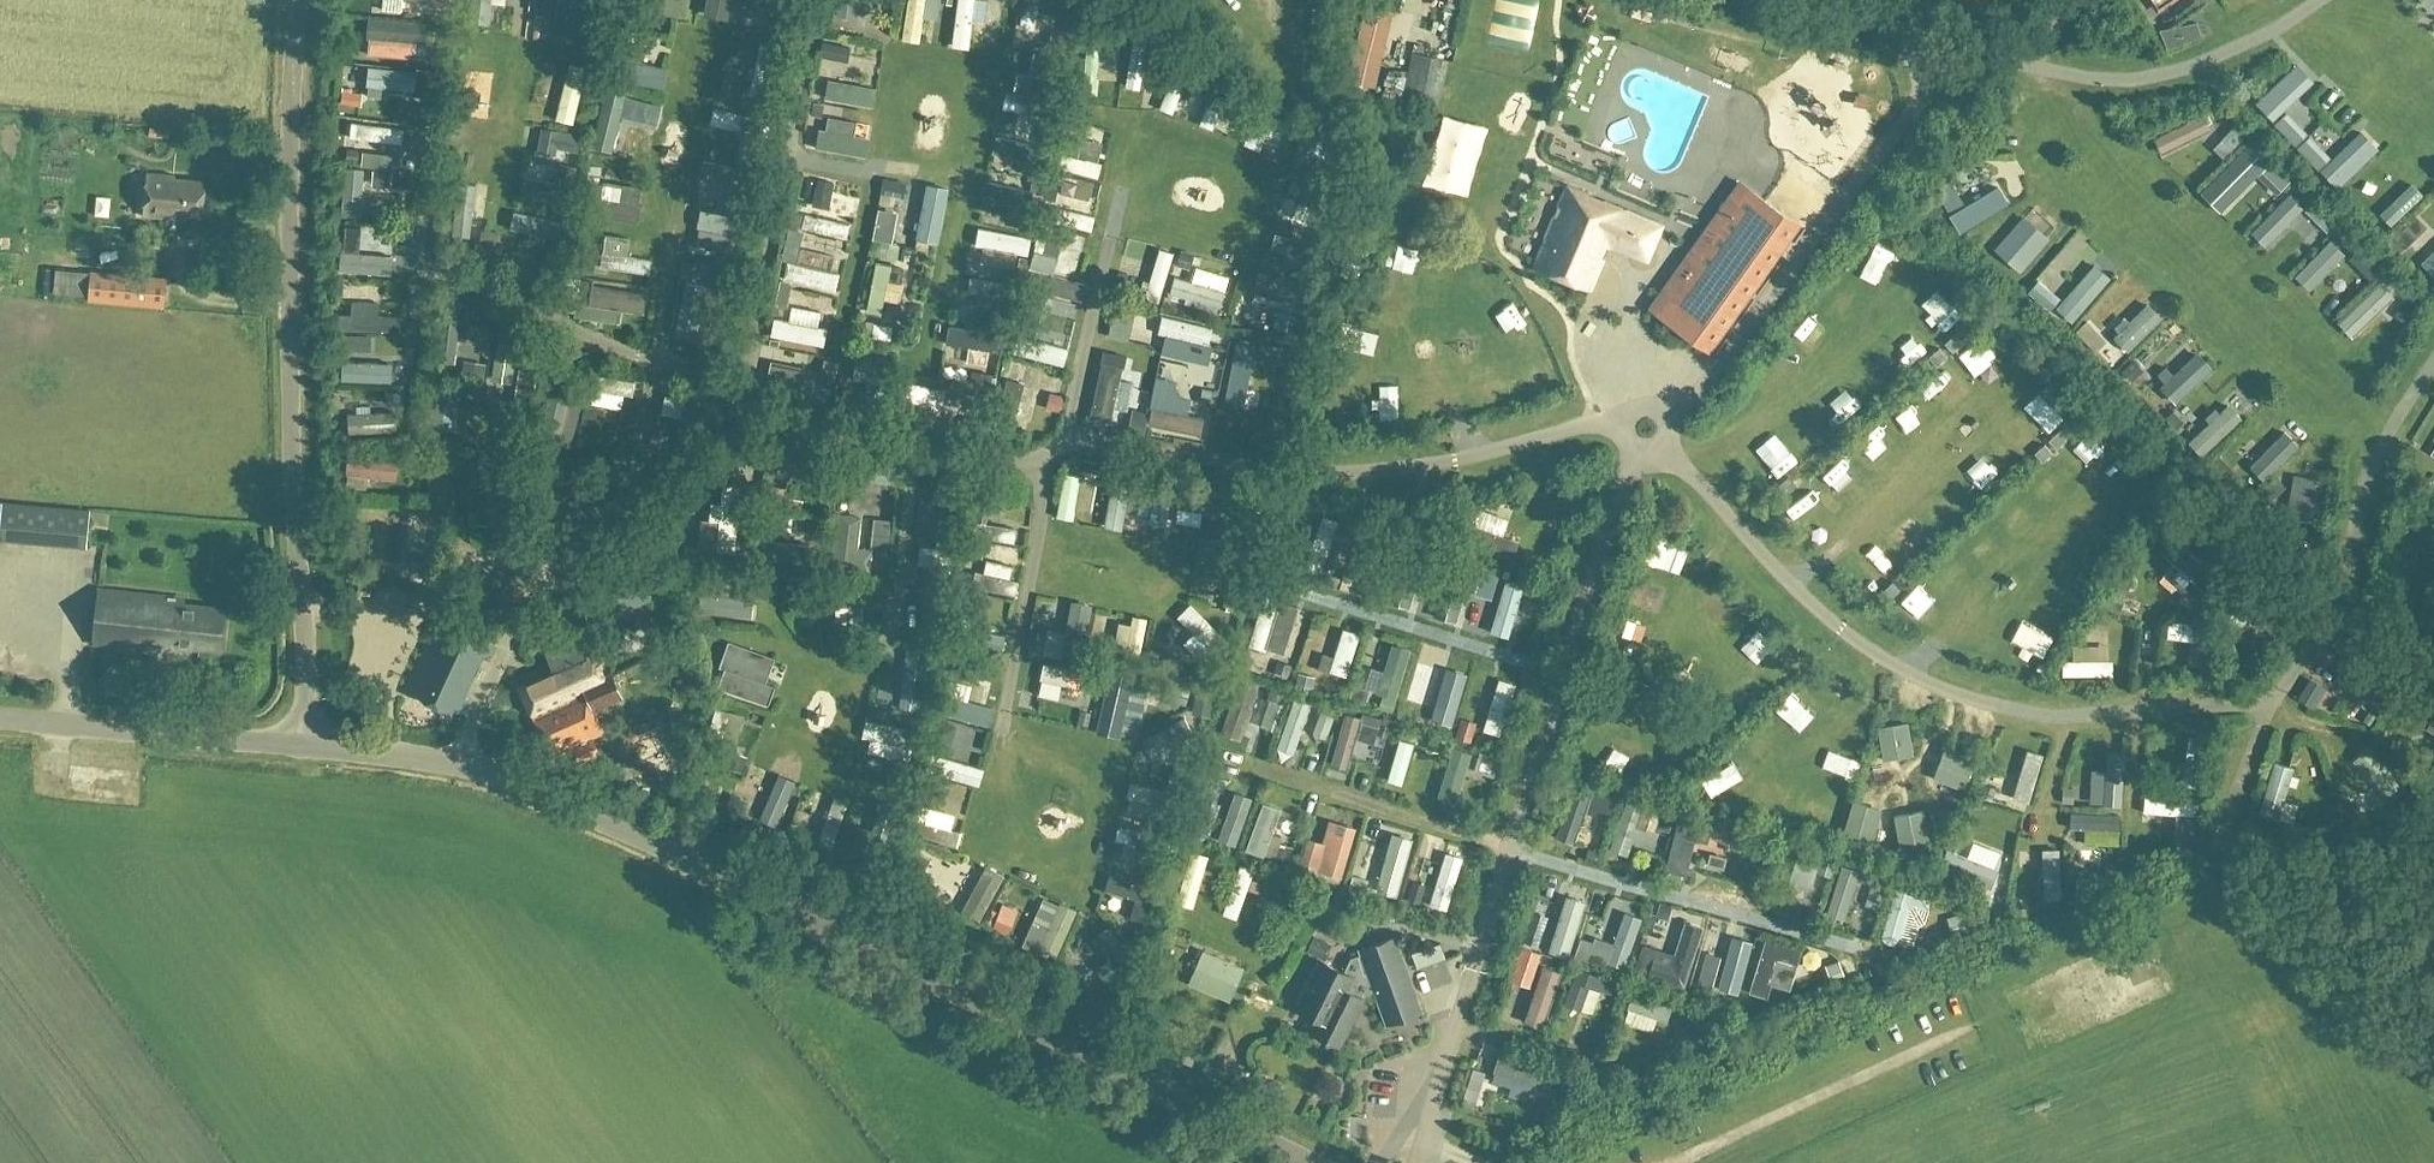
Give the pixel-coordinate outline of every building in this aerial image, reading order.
[(389,9),(440,10),(440,0),(389,0),(389,9)] [(499,0),(489,0),(489,23),(498,24),(499,0)] [(651,22),(673,21),(672,0),(650,0),(651,22)] [(705,13),(729,18),(733,0),(707,0),(705,13)] [(847,21),(876,24),(879,0),(849,0),(847,21)] [(906,38),(924,42),(932,0),(913,0),(906,38)] [(959,42),(976,43),(978,0),(960,0),(959,42)] [(1043,0),(1030,0),(1024,24),(1037,27),(1043,0)] [(2157,12),(2174,0),(2149,0),(2157,12)] [(2428,9),(2433,4),(2433,0),(2420,0),(2428,9)] [(1503,1),(1502,13),(1545,18),(1547,6),(1503,1)] [(755,12),(754,29),(772,30),(772,13),(755,12)] [(2199,16),(2166,25),(2172,44),(2205,34),(2199,16)] [(1496,38),(1540,43),(1542,28),(1498,24),(1496,38)] [(379,30),(379,42),(422,43),(422,31),(379,30)] [(1106,60),(1122,61),(1123,40),(1106,39),(1106,60)] [(1088,43),(1091,94),(1106,94),(1103,42),(1088,43)] [(1411,50),(1408,64),(1435,71),(1439,57),(1411,50)] [(2296,66),(2256,105),(2274,123),(2313,84),(2296,66)] [(672,85),(672,67),(625,68),(625,85),(672,85)] [(378,97),(422,94),(421,77),(377,80),(378,97)] [(877,106),(882,88),(835,77),(830,95),(877,106)] [(1182,117),(1197,86),(1179,77),(1164,108),(1182,117)] [(1023,90),(1006,97),(1012,114),(1030,107),(1023,90)] [(1219,130),(1231,102),(1216,96),(1204,124),(1219,130)] [(1268,98),(1249,146),(1273,155),(1291,107),(1268,98)] [(718,131),(739,135),(743,116),(722,112),(718,131)] [(2287,116),(2274,129),(2318,173),(2331,160),(2287,116)] [(2205,118),(2154,141),(2162,157),(2212,134),(2205,118)] [(2232,129),(2213,151),(2224,160),(2243,139),(2232,129)] [(411,151),(411,132),(370,130),(369,149),(411,151)] [(828,154),(871,155),(872,133),(829,132),(828,154)] [(1102,156),(1107,140),(1082,132),(1077,148),(1102,156)] [(2320,174),(2337,191),(2380,149),(2364,132),(2320,174)] [(1062,167),(1103,174),(1106,157),(1064,150),(1062,167)] [(553,182),(525,177),(521,197),(569,206),(577,167),(557,163),(553,182)] [(175,178),(176,174),(148,171),(144,216),(188,220),(188,215),(201,216),(204,181),(175,178)] [(378,219),(375,174),(356,175),(359,221),(378,219)] [(1944,195),(1958,220),(1994,200),(1980,175),(1944,195)] [(989,176),(987,192),(1008,194),(1010,179),(989,176)] [(943,238),(950,182),(929,179),(923,236),(943,238)] [(1743,179),(1652,308),(1707,347),(1793,225),(1778,214),(1783,208),(1743,179)] [(1592,287),(1604,259),(1604,257),(1601,256),(1606,244),(1610,246),(1611,243),(1645,257),(1660,222),(1569,184),(1547,235),(1548,235),(1536,264),(1592,287)] [(607,201),(627,203),(629,189),(609,187),(607,201)] [(912,231),(914,203),(881,200),(879,228),(912,231)] [(1067,203),(1062,219),(1095,229),(1100,213),(1067,203)] [(601,204),(599,224),(647,229),(649,209),(601,204)] [(812,232),(855,242),(860,224),(817,214),(812,232)] [(2394,240),(2405,251),(2429,229),(2418,217),(2394,240)] [(1074,231),(1063,268),(1082,274),(1093,237),(1074,231)] [(91,260),(111,255),(107,242),(88,247),(91,260)] [(612,245),(611,277),(660,279),(660,263),(635,261),(636,246),(612,245)] [(2433,275),(2433,249),(2421,261),(2433,275)] [(803,251),(803,264),(839,265),(839,252),(803,251)] [(1220,298),(1226,257),(1209,254),(1203,296),(1220,298)] [(401,259),(352,258),(352,279),(400,280),(401,259)] [(890,309),(894,260),(878,259),(874,308),(890,309)] [(842,294),(846,273),(795,262),(791,284),(842,294)] [(2038,279),(2027,290),(2069,329),(2113,281),(2095,264),(2062,301),(2038,279)] [(88,299),(163,306),(166,277),(91,270),(91,271),(55,268),(53,292),(88,295),(88,299)] [(974,274),(974,304),(991,304),(991,275),(974,274)] [(1085,297),(1087,281),(1042,276),(1040,293),(1085,297)] [(1261,284),(1256,297),(1285,308),(1290,295),(1261,284)] [(463,296),(444,293),(435,359),(455,362),(458,338),(475,340),(480,303),(463,301),(463,296)] [(1025,342),(1046,347),(1057,304),(1036,298),(1025,342)] [(653,301),(631,301),(631,316),(653,316),(653,301)] [(584,311),(584,323),(625,324),(625,312),(584,311)] [(1158,328),(1174,331),(1170,351),(1207,358),(1213,325),(1160,316),(1158,328)] [(782,320),(778,343),(831,352),(835,329),(782,320)] [(1349,330),(1343,353),(1375,360),(1381,337),(1349,330)] [(1955,333),(1945,343),(1949,347),(1959,338),(1955,333)] [(1959,338),(1949,347),(1953,351),(1963,342),(1959,338)] [(1002,358),(1002,341),(952,340),(951,356),(1002,358)] [(1939,347),(1929,357),(1933,361),(1943,352),(1939,347)] [(1101,401),(1120,406),(1134,358),(1114,352),(1101,401)] [(1947,356),(1943,352),(1933,361),(1937,365),(1947,356)] [(356,382),(406,383),(406,368),(356,367),(356,382)] [(1068,409),(1075,377),(1054,373),(1047,404),(1068,409)] [(637,408),(636,383),(602,385),(603,410),(637,408)] [(489,412),(488,389),(448,391),(450,428),(461,428),(461,414),(489,412)] [(566,446),(575,402),(561,399),(552,443),(566,446)] [(355,409),(355,441),(401,441),(402,410),(355,409)] [(2053,444),(2063,435),(2059,430),(2049,440),(2053,444)] [(2286,433),(2250,471),(2264,484),(2300,447),(2286,433)] [(2067,439),(2063,435),(2053,444),(2057,448),(2067,439)] [(2045,443),(2034,452),(2038,457),(2048,447),(2045,443)] [(1789,472),(1799,453),(1782,444),(1772,462),(1789,472)] [(2048,447),(2038,457),(2042,461),(2052,452),(2048,447)] [(839,480),(839,457),(787,456),(786,478),(839,480)] [(405,482),(405,458),(356,458),(355,482),(405,482)] [(1080,522),(1087,474),(1070,471),(1062,519),(1080,522)] [(2326,477),(2295,472),(2288,515),(2319,520),(2326,477)] [(855,474),(855,488),(897,489),(897,475),(855,474)] [(1788,476),(1778,485),(1782,489),(1792,480),(1788,476)] [(1809,477),(1790,493),(1810,517),(1829,501),(1809,477)] [(1126,529),(1131,509),(1140,511),(1147,484),(1124,478),(1112,525),(1126,529)] [(1796,484),(1792,480),(1782,489),(1786,493),(1796,484)] [(1170,534),(1201,513),(1192,500),(1161,521),(1170,534)] [(90,540),(89,508),(3,512),(4,543),(90,540)] [(863,516),(838,513),(837,517),(833,568),(871,572),(874,548),(860,547),(863,516)] [(1321,514),(1302,573),(1319,578),(1338,520),(1321,514)] [(979,540),(1020,546),(1023,530),(982,523),(979,540)] [(1351,589),(1369,594),(1386,539),(1368,533),(1351,589)] [(1386,599),(1405,605),(1424,545),(1405,539),(1386,599)] [(1881,549),(1868,561),(1883,578),(1896,566),(1881,549)] [(2186,551),(2175,561),(2182,569),(2174,577),(2203,607),(2222,589),(2186,551)] [(1436,614),(1453,619),(1471,560),(1454,554),(1436,614)] [(672,558),(584,597),(596,624),(684,584),(672,558)] [(989,586),(1020,592),(1025,569),(994,563),(989,586)] [(493,593),(518,609),(532,586),(511,572),(493,593)] [(372,595),(373,577),(360,577),(359,594),(372,595)] [(1887,595),(1897,586),(1893,582),(1883,591),(1887,595)] [(1525,590),(1504,584),(1489,636),(1509,642),(1525,590)] [(1897,586),(1887,595),(1891,599),(1901,590),(1897,586)] [(100,642),(178,651),(178,645),(221,649),(225,610),(182,605),(183,597),(165,595),(106,589),(98,588),(92,642),(100,642)] [(857,595),(857,609),(876,609),(876,595),(857,595)] [(1263,596),(1248,650),(1265,654),(1267,648),(1279,651),(1292,605),(1263,596)] [(496,646),(465,633),(474,614),(454,605),(445,624),(435,619),(405,687),(467,714),(470,705),(463,695),(480,657),(492,656),(496,646)] [(2236,622),(2250,635),(2262,622),(2247,610),(2236,622)] [(1134,640),(1148,641),(1151,616),(1137,614),(1134,640)] [(1631,619),(1625,637),(1639,641),(1644,623),(1631,619)] [(2179,649),(2210,650),(2211,629),(2179,628),(2179,649)] [(1039,632),(1035,651),(1048,654),(1051,634),(1039,632)] [(1346,680),(1358,637),(1341,632),(1329,676),(1346,680)] [(606,678),(587,638),(557,652),(560,658),(557,660),(516,678),(535,719),(606,678)] [(1393,709),(1406,659),(1392,655),(1378,705),(1393,709)] [(768,700),(773,662),(739,658),(734,695),(768,700)] [(2348,659),(2336,678),(2379,704),(2391,685),(2348,659)] [(1094,699),(1100,673),(1049,663),(1044,688),(1094,699)] [(601,755),(594,738),(606,733),(595,709),(623,696),(621,691),(622,686),(619,681),(615,680),(613,674),(606,678),(535,719),(554,759),(576,749),(583,763),(601,755)] [(2328,686),(2311,676),(2300,695),(2316,705),(2328,686)] [(1448,725),(1461,682),(1446,677),(1433,720),(1448,725)] [(1516,688),(1497,682),(1481,735),(1499,741),(1516,688)] [(1130,711),(1145,710),(1143,683),(1129,684),(1130,711)] [(1240,743),(1257,691),(1240,685),(1222,737),(1240,743)] [(1267,695),(1262,711),(1279,716),(1284,700),(1267,695)] [(1294,700),(1275,751),(1294,758),(1313,707),(1294,700)] [(999,730),(1002,714),(959,704),(955,721),(999,730)] [(2390,708),(2374,736),(2388,744),(2404,717),(2390,708)] [(1327,713),(1321,732),(1333,735),(1340,717),(1327,713)] [(1344,717),(1330,769),(1345,773),(1359,721),(1344,717)] [(1476,726),(1459,721),(1453,740),(1470,745),(1476,726)] [(905,759),(903,726),(873,727),(875,760),(905,759)] [(2208,735),(2191,732),(2181,784),(2198,787),(2208,735)] [(1398,742),(1386,785),(1401,789),(1412,745),(1398,742)] [(2407,781),(2374,742),(2356,757),(2389,796),(2407,781)] [(2013,796),(2031,801),(2046,750),(2027,745),(2013,796)] [(1465,767),(1479,771),(1483,758),(1469,754),(1465,767)] [(1452,757),(1438,804),(1452,808),(1466,761),(1452,757)] [(2125,759),(2108,758),(2105,806),(2123,807),(2125,759)] [(2296,764),(2275,758),(2259,816),(2280,821),(2296,764)] [(987,783),(987,767),(968,766),(967,783),(987,783)] [(791,783),(775,813),(788,820),(804,790),(791,783)] [(1585,847),(1599,794),(1578,788),(1564,841),(1585,847)] [(2195,817),(2197,795),(2146,792),(2144,813),(2195,817)] [(1234,850),(1251,800),(1233,794),(1217,844),(1234,850)] [(1627,799),(1608,855),(1628,861),(1647,805),(1627,799)] [(1219,836),(1230,805),(1215,800),(1205,832),(1219,836)] [(1264,863),(1281,811),(1262,804),(1244,856),(1264,863)] [(2121,827),(2121,809),(2071,809),(2071,827),(2121,827)] [(1685,819),(1670,870),(1686,875),(1691,856),(1706,860),(1715,829),(1685,819)] [(1337,894),(1355,829),(1329,822),(1311,887),(1337,894)] [(966,848),(969,832),(927,824),(924,840),(966,848)] [(2093,831),(2093,849),(2125,850),(2125,832),(2093,831)] [(1396,900),(1413,842),(1391,836),(1375,894),(1396,900)] [(1321,845),(1307,841),(1297,879),(1311,883),(1321,845)] [(2062,845),(2043,845),(2043,900),(2063,900),(2062,845)] [(1823,858),(1792,848),(1777,899),(1793,904),(1799,885),(1814,889),(1823,858)] [(1996,852),(1951,848),(1948,871),(1994,876),(1996,852)] [(1170,899),(1186,904),(1201,857),(1185,851),(1170,899)] [(1428,910),(1446,915),(1463,860),(1445,854),(1428,910)] [(1707,869),(1722,872),(1724,862),(1709,859),(1707,869)] [(1219,916),(1235,922),(1253,874),(1237,868),(1219,916)] [(1840,869),(1827,919),(1845,924),(1858,873),(1840,869)] [(1368,882),(1351,877),(1347,890),(1365,895),(1368,882)] [(1936,892),(1898,881),(1882,938),(1887,944),(1896,947),(1902,945),(1912,910),(1918,907),(1930,911),(1936,892)] [(1426,887),(1412,883),(1406,903),(1420,907),(1426,887)] [(1586,904),(1566,898),(1547,958),(1567,964),(1586,904)] [(1070,945),(1084,914),(1066,905),(1051,936),(1070,945)] [(1605,962),(1620,968),(1638,919),(1623,914),(1605,962)] [(1652,958),(1647,976),(1683,988),(1702,928),(1684,922),(1671,959),(1666,962),(1652,958)] [(1312,1032),(1341,1046),(1359,1009),(1363,1002),(1365,998),(1375,994),(1386,1026),(1388,1025),(1384,1017),(1418,1004),(1422,1013),(1423,1013),(1420,1005),(1420,1004),(1397,940),(1397,939),(1395,934),(1394,935),(1389,937),(1364,947),(1359,949),(1361,953),(1351,957),(1344,971),(1321,960),(1297,1008),(1319,1019),(1312,1032)] [(1765,937),(1748,993),(1765,998),(1775,961),(1795,966),(1800,948),(1765,937)] [(1734,995),(1746,949),(1733,945),(1720,991),(1734,995)] [(1203,950),(1188,985),(1230,1003),(1245,968),(1203,950)] [(1838,962),(1826,967),(1833,985),(1845,980),(1838,962)] [(1563,975),(1542,969),(1522,1029),(1544,1036),(1563,975)] [(1587,990),(1580,1011),(1593,1016),(1600,994),(1587,990)] [(1672,1009),(1632,998),(1624,1026),(1653,1034),(1656,1023),(1667,1026),(1672,1009)] [(1557,1069),(1501,1054),(1493,1082),(1549,1097),(1557,1069)] [(1599,1158),(1601,1162),(1620,1162),(1625,1161),(1620,1150),(1599,1158)]
